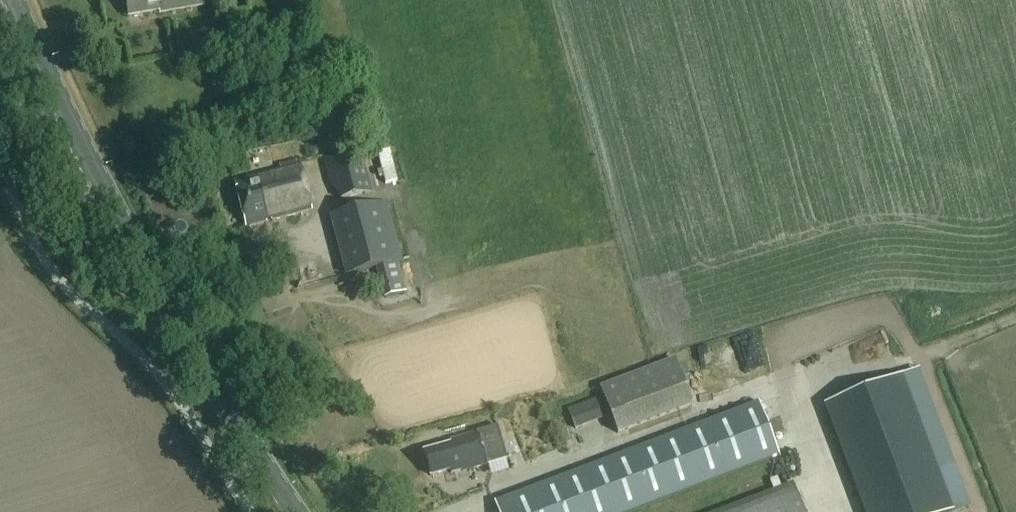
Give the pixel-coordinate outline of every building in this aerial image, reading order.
[(203,0),(126,0),(129,16),(158,10),(159,12),(204,4),(203,0)] [(339,201),(372,193),(362,148),(323,158),(330,185),(339,201)] [(247,225),(312,208),(301,164),(236,180),(247,225)] [(406,292),(399,262),(403,261),(387,201),(331,215),(347,275),(377,267),(384,298),(406,292)] [(618,432),(693,403),(675,358),(600,387),(618,432)] [(968,505),(917,370),(825,404),(866,511),(949,511),(968,505)] [(601,399),(570,410),(577,430),(609,419),(601,399)] [(759,401),(496,501),(500,511),(627,511),(779,455),(759,401)] [(487,464),(506,459),(497,427),(493,428),(477,432),(478,433),(451,439),(452,445),(425,451),(432,476),(467,466),(467,469),(487,463),(487,464)] [(794,483),(717,511),(805,511),(794,483)]
